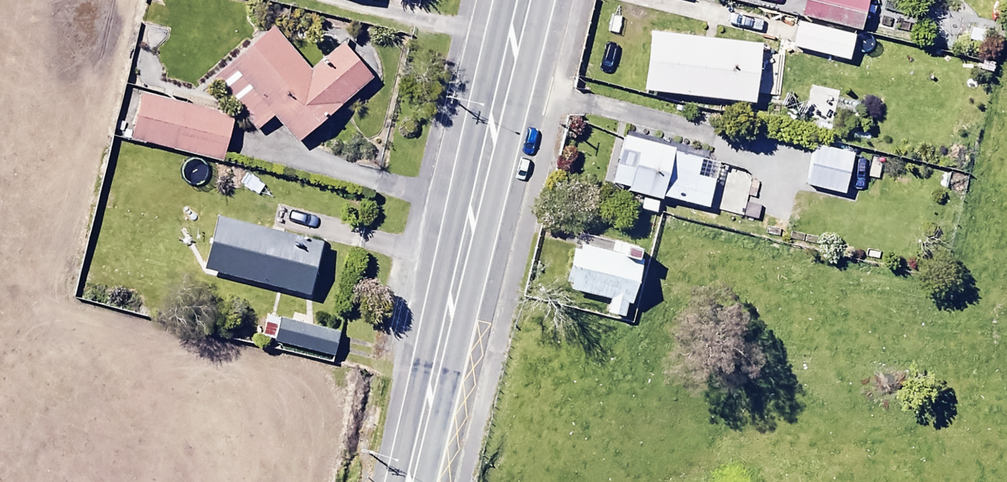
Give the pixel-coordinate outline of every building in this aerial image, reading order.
[(801,14),(861,30),(869,0),(805,0),(801,14)] [(856,38),(799,23),(793,46),(850,61),(856,38)] [(275,25),(212,78),(254,129),(272,114),(297,143),(374,79),(343,43),(312,69),(275,25)] [(763,46),(651,33),(644,91),(756,104),(763,46)] [(132,139),(224,160),(234,115),(143,93),(132,139)] [(676,142),(626,131),(615,178),(632,182),(631,187),(743,213),(751,177),(746,169),(719,162),(721,158),(675,147),(676,142)] [(854,151),(817,142),(807,180),(844,189),(854,151)] [(217,212),(204,264),(309,290),(322,239),(217,212)] [(609,295),(606,307),(624,312),(628,298),(632,299),(643,254),(637,252),(639,243),(615,237),(612,248),(575,239),(566,279),(573,280),(571,286),(609,295)] [(333,351),(339,328),(280,314),(274,337),(333,351)]
